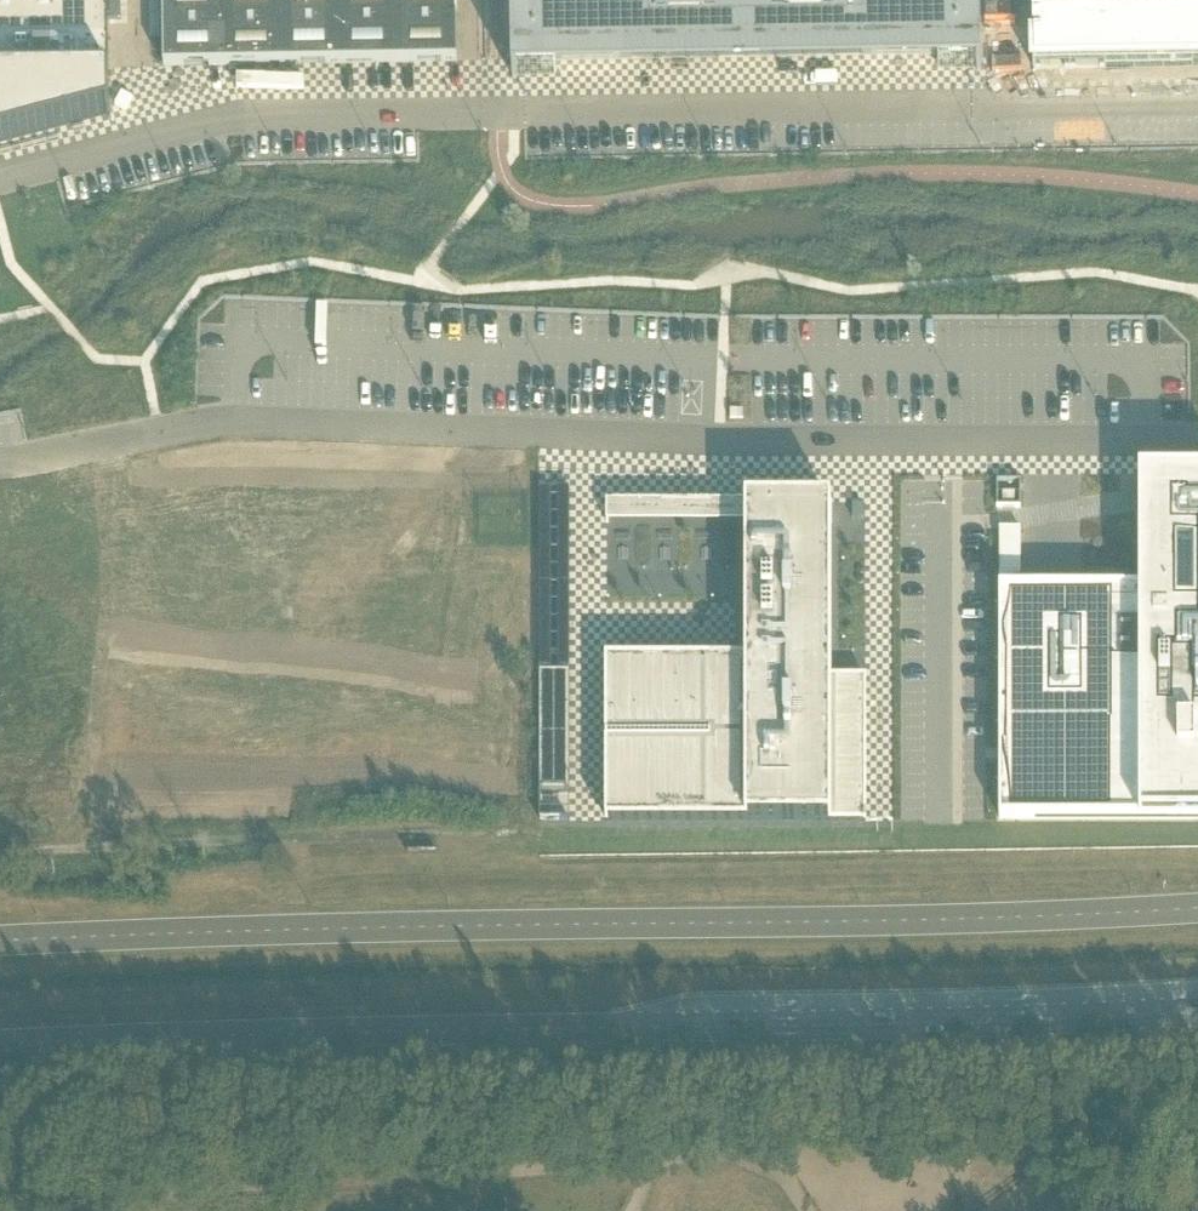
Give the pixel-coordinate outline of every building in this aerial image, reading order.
[(106,111),(107,114),(110,113),(109,0),(0,0),(0,139),(106,111)] [(164,67),(458,62),(457,0),(163,0),(164,67)] [(513,79),(517,78),(518,75),(556,74),(556,61),(938,55),(939,68),(977,68),(977,71),(982,71),(981,0),(511,0),(513,79)] [(1032,21),(1032,41),(1034,41),(1034,52),(1034,69),(1197,66),(1197,0),(1033,0),(1034,21),(1032,21)] [(1000,819),(1197,819),(1197,475),(1139,475),(1139,488),(1139,510),(1139,589),(1000,589),(1000,819)] [(929,646),(930,551),(945,551),(946,491),(900,490),(898,646),(929,646)] [(607,661),(607,822),(866,822),(866,679),(831,679),(831,523),(832,503),(829,503),(829,504),(746,504),(746,661),(607,661)] [(863,505),(853,505),(853,519),(863,519),(863,505)] [(1000,529),(1000,575),(1021,575),(1021,529),(1000,529)] [(540,671),(540,794),(570,794),(570,671),(540,671)]
